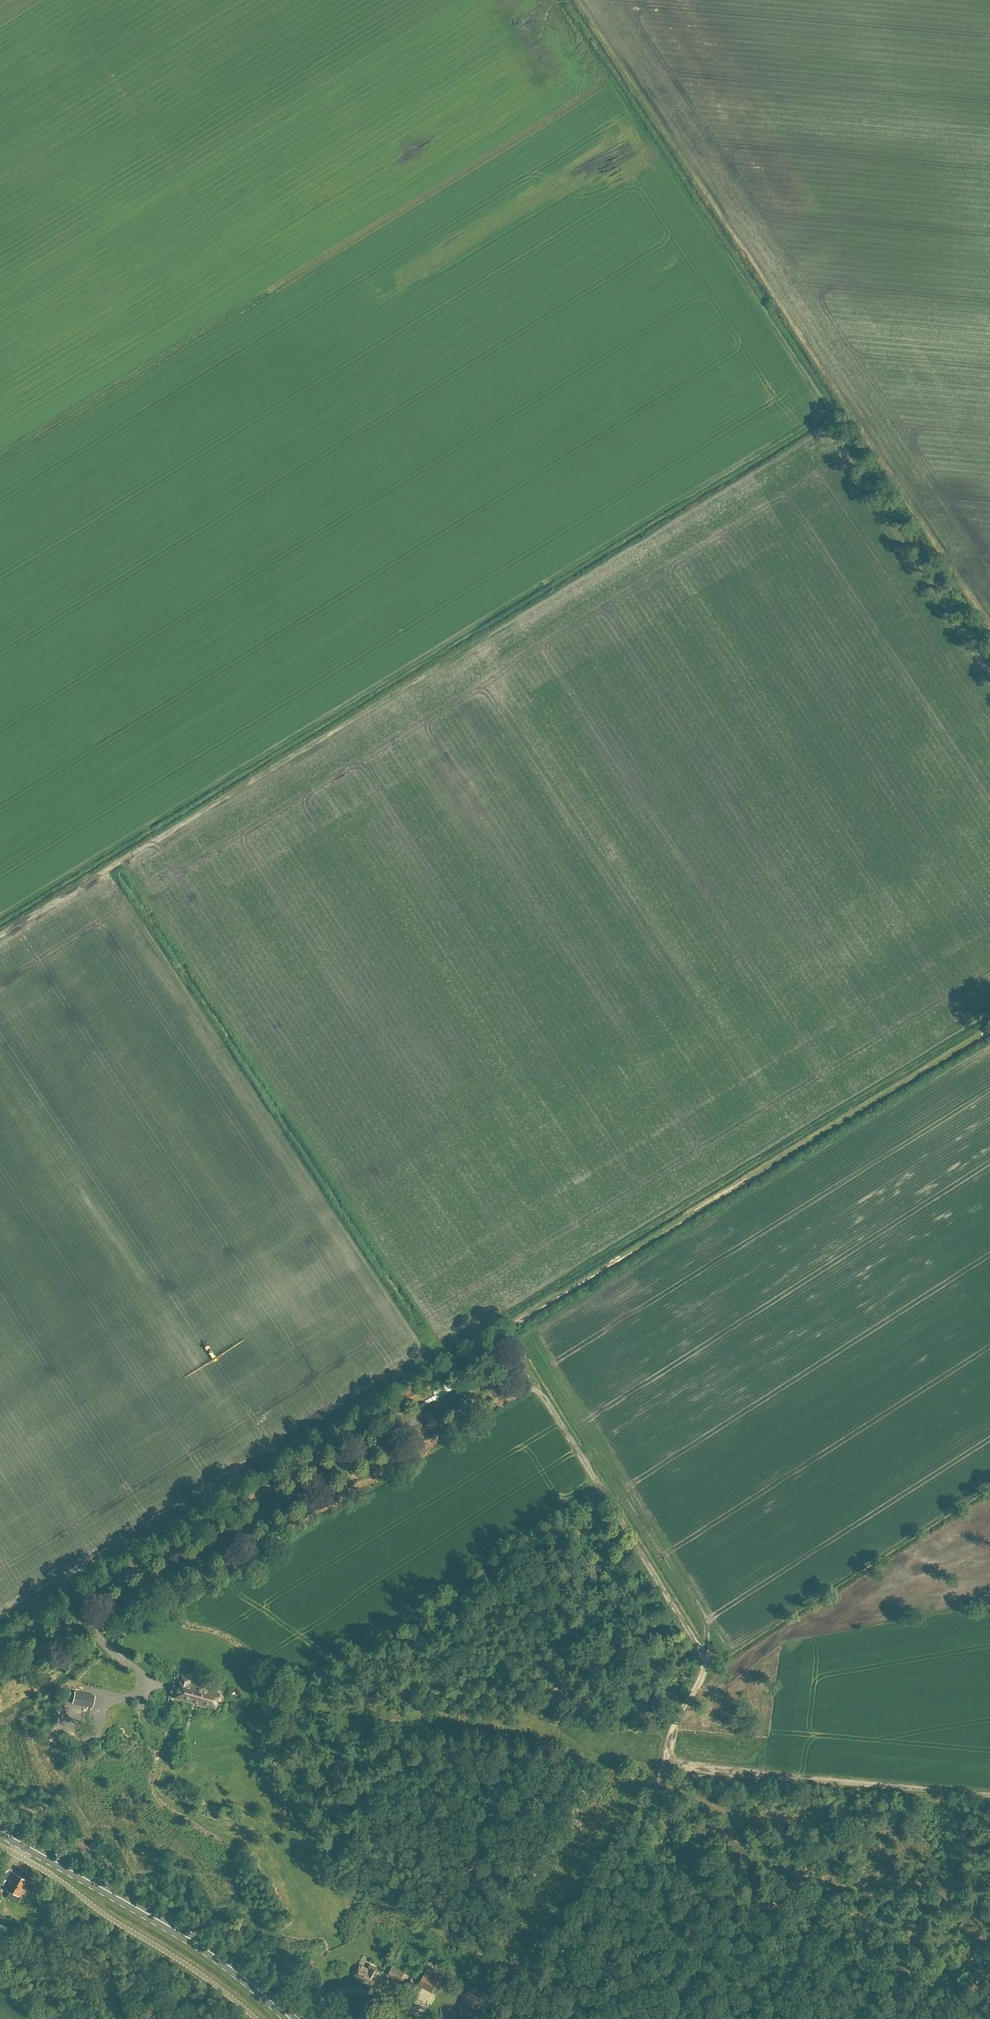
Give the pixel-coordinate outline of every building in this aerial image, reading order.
[(287,1502),(298,1497),(296,1492),(285,1497),(287,1502)] [(215,1707),(216,1703),(219,1694),(204,1690),(204,1688),(181,1681),(176,1696),(215,1707)] [(94,1709),(96,1696),(76,1692),(73,1705),(94,1709)] [(21,1897),(29,1882),(14,1874),(5,1889),(11,1892),(8,1897),(18,1903),(21,1897)] [(20,1933),(1,1923),(0,1924),(0,1937),(14,1944),(20,1933)] [(372,1986),(376,1979),(378,1981),(383,1972),(370,1965),(368,1969),(361,1964),(354,1976),(372,1986)] [(438,1980),(432,1977),(426,1973),(419,1984),(431,1991),(438,1980)]
